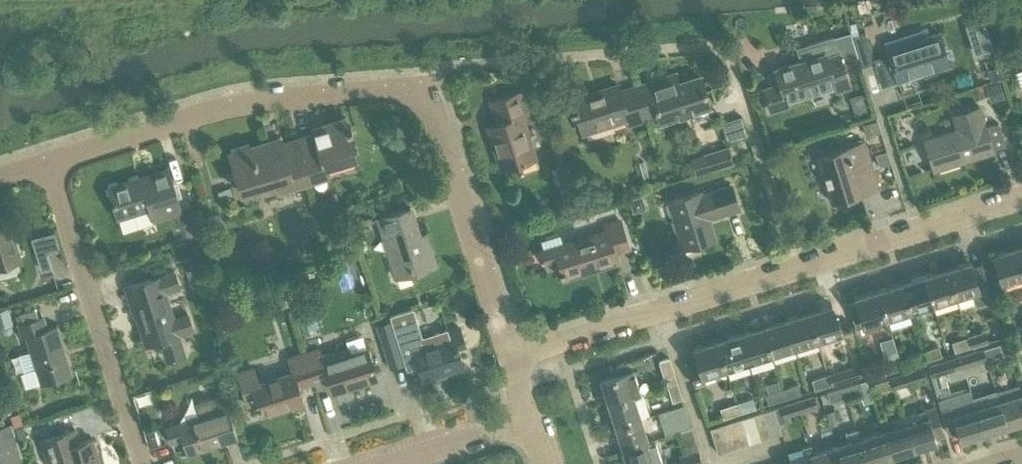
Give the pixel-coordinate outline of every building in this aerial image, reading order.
[(993,48),(984,19),(965,24),(974,54),(993,48)] [(865,32),(852,37),(858,56),(858,57),(861,68),(873,64),(874,64),(880,86),(897,80),(950,64),(939,31),(922,37),(919,30),(884,41),(888,53),(874,57),(873,57),(872,55),(865,32)] [(778,84),(764,89),(771,111),(787,106),(786,103),(787,103),(835,89),(836,93),(850,88),(842,61),(858,56),(852,37),(850,31),(834,36),(807,44),(810,56),(773,67),(778,84)] [(662,75),(634,84),(644,117),(656,113),(659,124),(689,114),(693,126),(715,119),(711,107),(707,96),(700,74),(665,85),(662,75)] [(644,117),(634,84),(620,89),(618,82),(573,97),(575,105),(570,107),(571,110),(576,108),(583,131),(628,117),(629,121),(644,117)] [(521,113),(526,111),(520,90),(490,99),(496,120),(487,123),(501,166),(535,156),(521,113)] [(1005,145),(998,122),(987,126),(985,120),(986,120),(981,104),(950,114),(955,127),(923,137),(934,170),(993,151),(993,149),(1005,145)] [(325,168),(358,158),(345,119),(312,129),(314,136),(298,140),(311,182),(328,177),(325,168)] [(877,120),(864,124),(872,151),(886,147),(877,120)] [(296,138),(281,143),(279,137),(248,146),(247,142),(231,147),(233,151),(228,153),(240,191),(273,181),(276,193),(311,182),(298,140),(297,141),(296,138)] [(854,168),(872,163),(865,140),(818,154),(832,200),(861,191),(854,168)] [(704,154),(709,170),(733,163),(728,147),(704,154)] [(153,218),(180,210),(167,168),(108,186),(117,216),(149,207),(153,218)] [(708,217),(739,207),(732,183),(700,193),(699,190),(668,199),(682,247),(714,238),(708,217)] [(425,233),(417,235),(408,208),(378,217),(396,277),(435,264),(425,233)] [(189,240),(202,235),(196,212),(182,217),(189,240)] [(20,258),(8,218),(0,220),(0,264),(20,258)] [(560,234),(541,240),(543,249),(542,249),(547,266),(548,268),(560,265),(564,277),(617,260),(614,251),(628,247),(619,219),(605,223),(607,229),(562,243),(560,234)] [(187,241),(170,246),(171,248),(174,259),(190,254),(188,243),(187,241)] [(1021,275),(1021,265),(1016,245),(993,253),(1002,282),(1021,275)] [(49,259),(46,251),(37,254),(42,269),(51,267),(49,259)] [(348,260),(334,265),(342,291),(357,287),(348,260)] [(992,299),(981,263),(972,266),(970,260),(946,267),(955,296),(971,291),(976,304),(992,299)] [(932,303),(955,296),(946,267),(923,274),(932,303)] [(163,292),(178,287),(173,271),(128,285),(146,344),(161,339),(168,359),(183,355),(177,334),(191,329),(186,313),(172,317),(163,292)] [(910,310),(932,303),(923,274),(900,282),(910,310)] [(887,317),(910,310),(900,282),(878,289),(887,317)] [(855,327),(887,317),(878,289),(854,296),(855,300),(848,302),(855,327)] [(816,339),(840,331),(831,302),(807,310),(816,339)] [(413,308),(390,315),(391,319),(405,363),(407,369),(418,365),(422,378),(462,367),(457,347),(464,345),(458,325),(437,332),(421,336),(413,308)] [(794,346),(816,339),(807,310),(784,317),(794,346)] [(24,371),(36,368),(41,383),(71,373),(56,325),(47,328),(44,316),(18,324),(22,337),(26,336),(30,351),(19,354),(24,371)] [(771,353),(794,346),(784,317),(761,324),(771,353)] [(391,319),(377,323),(390,367),(405,363),(391,319)] [(748,360),(771,353),(761,324),(739,331),(748,360)] [(725,367),(748,360),(739,331),(716,339),(725,367)] [(970,347),(988,341),(984,331),(967,336),(970,347)] [(955,352),(970,347),(967,336),(951,342),(955,352)] [(302,351),(312,382),(326,377),(330,391),(376,376),(367,348),(366,348),(363,337),(346,342),(350,353),(322,362),(317,346),(302,351)] [(1021,347),(1021,337),(1013,339),(1016,349),(1021,347)] [(702,375),(725,367),(716,339),(692,346),(697,363),(688,366),(694,385),(704,381),(702,375)] [(1000,344),(983,349),(986,359),(1003,353),(1000,344)] [(926,361),(942,356),(939,346),(922,351),(926,361)] [(297,387),(312,382),(302,351),(287,356),(292,372),(259,382),(254,366),(236,372),(247,405),(256,402),(259,413),(301,400),(297,387)] [(909,366),(926,361),(922,351),(906,356),(909,366)] [(963,366),(980,361),(976,351),(960,356),(963,366)] [(960,356),(944,361),(947,371),(963,366),(960,356)] [(666,383),(676,380),(669,358),(659,362),(664,378),(665,378),(666,383)] [(886,373),(903,368),(899,358),(882,363),(886,373)] [(844,369),(828,374),(831,384),(864,374),(861,364),(860,364),(844,369)] [(633,394),(640,392),(633,369),(626,371),(626,370),(600,378),(607,402),(633,393),(633,394)] [(907,372),(891,377),(894,388),(910,383),(907,372)] [(814,389),(831,384),(828,374),(811,379),(814,389)] [(891,377),(874,383),(877,393),(894,388),(891,377)] [(863,402),(872,400),(866,379),(843,386),(847,396),(860,392),(863,402)] [(672,401),(682,398),(676,380),(666,383),(672,401)] [(785,398),(801,393),(798,383),(782,388),(785,398)] [(996,390),(999,399),(998,399),(1007,427),(1021,422),(1021,394),(1021,392),(1019,383),(996,390)] [(830,402),(847,396),(843,386),(827,391),(830,402)] [(768,404),(785,398),(782,388),(765,394),(768,404)] [(995,389),(972,396),(974,400),(976,406),(984,434),(1007,427),(998,399),(999,399),(996,390),(995,389)] [(237,438),(232,420),(223,393),(195,401),(199,416),(166,426),(171,441),(182,438),(187,453),(237,438)] [(640,416),(633,394),(633,393),(607,402),(614,424),(640,416)] [(800,410),(817,405),(814,396),(797,401),(800,410)] [(740,413),(755,408),(752,398),(737,403),(740,413)] [(984,434),(976,406),(974,400),(951,407),(951,406),(941,409),(948,433),(957,430),(961,441),(984,434)] [(797,401),(774,408),(779,424),(787,421),(791,420),(789,414),(800,410),(797,401)] [(723,418),(740,413),(737,403),(720,408),(723,418)] [(666,436),(691,427),(684,404),(658,412),(666,436)] [(925,409),(903,416),(914,450),(924,446),(925,448),(927,449),(935,446),(937,444),(936,443),(937,442),(935,437),(944,434),(934,405),(924,408),(925,409)] [(781,431),(779,424),(774,408),(763,412),(771,434),(781,431)] [(760,438),(771,434),(763,412),(753,415),(760,438)] [(749,441),(760,438),(753,415),(742,419),(749,441)] [(621,447),(647,439),(640,416),(614,424),(621,447)] [(893,426),(882,430),(891,457),(890,457),(891,458),(894,460),(902,457),(904,455),(903,453),(914,450),(903,416),(891,419),(893,426)] [(738,444),(749,441),(742,419),(731,422),(738,444)] [(728,448),(738,444),(731,422),(721,425),(728,448)] [(717,451),(728,448),(721,425),(710,428),(717,451)] [(0,429),(0,463),(12,463),(21,461),(10,426),(0,429)] [(91,438),(80,442),(76,429),(41,440),(48,463),(61,463),(67,462),(67,463),(99,463),(91,438)] [(859,437),(857,429),(845,432),(848,440),(837,444),(843,463),(867,463),(859,437)] [(867,463),(890,457),(891,457),(882,430),(859,437),(867,463)] [(621,447),(626,463),(662,463),(654,439),(648,441),(647,439),(621,447)] [(813,451),(818,463),(843,463),(837,444),(813,451)] [(790,458),(791,460),(790,460),(792,463),(818,463),(813,451),(811,445),(802,447),(804,454),(790,458)] [(698,450),(687,454),(679,456),(682,463),(698,463),(702,463),(698,450)]
